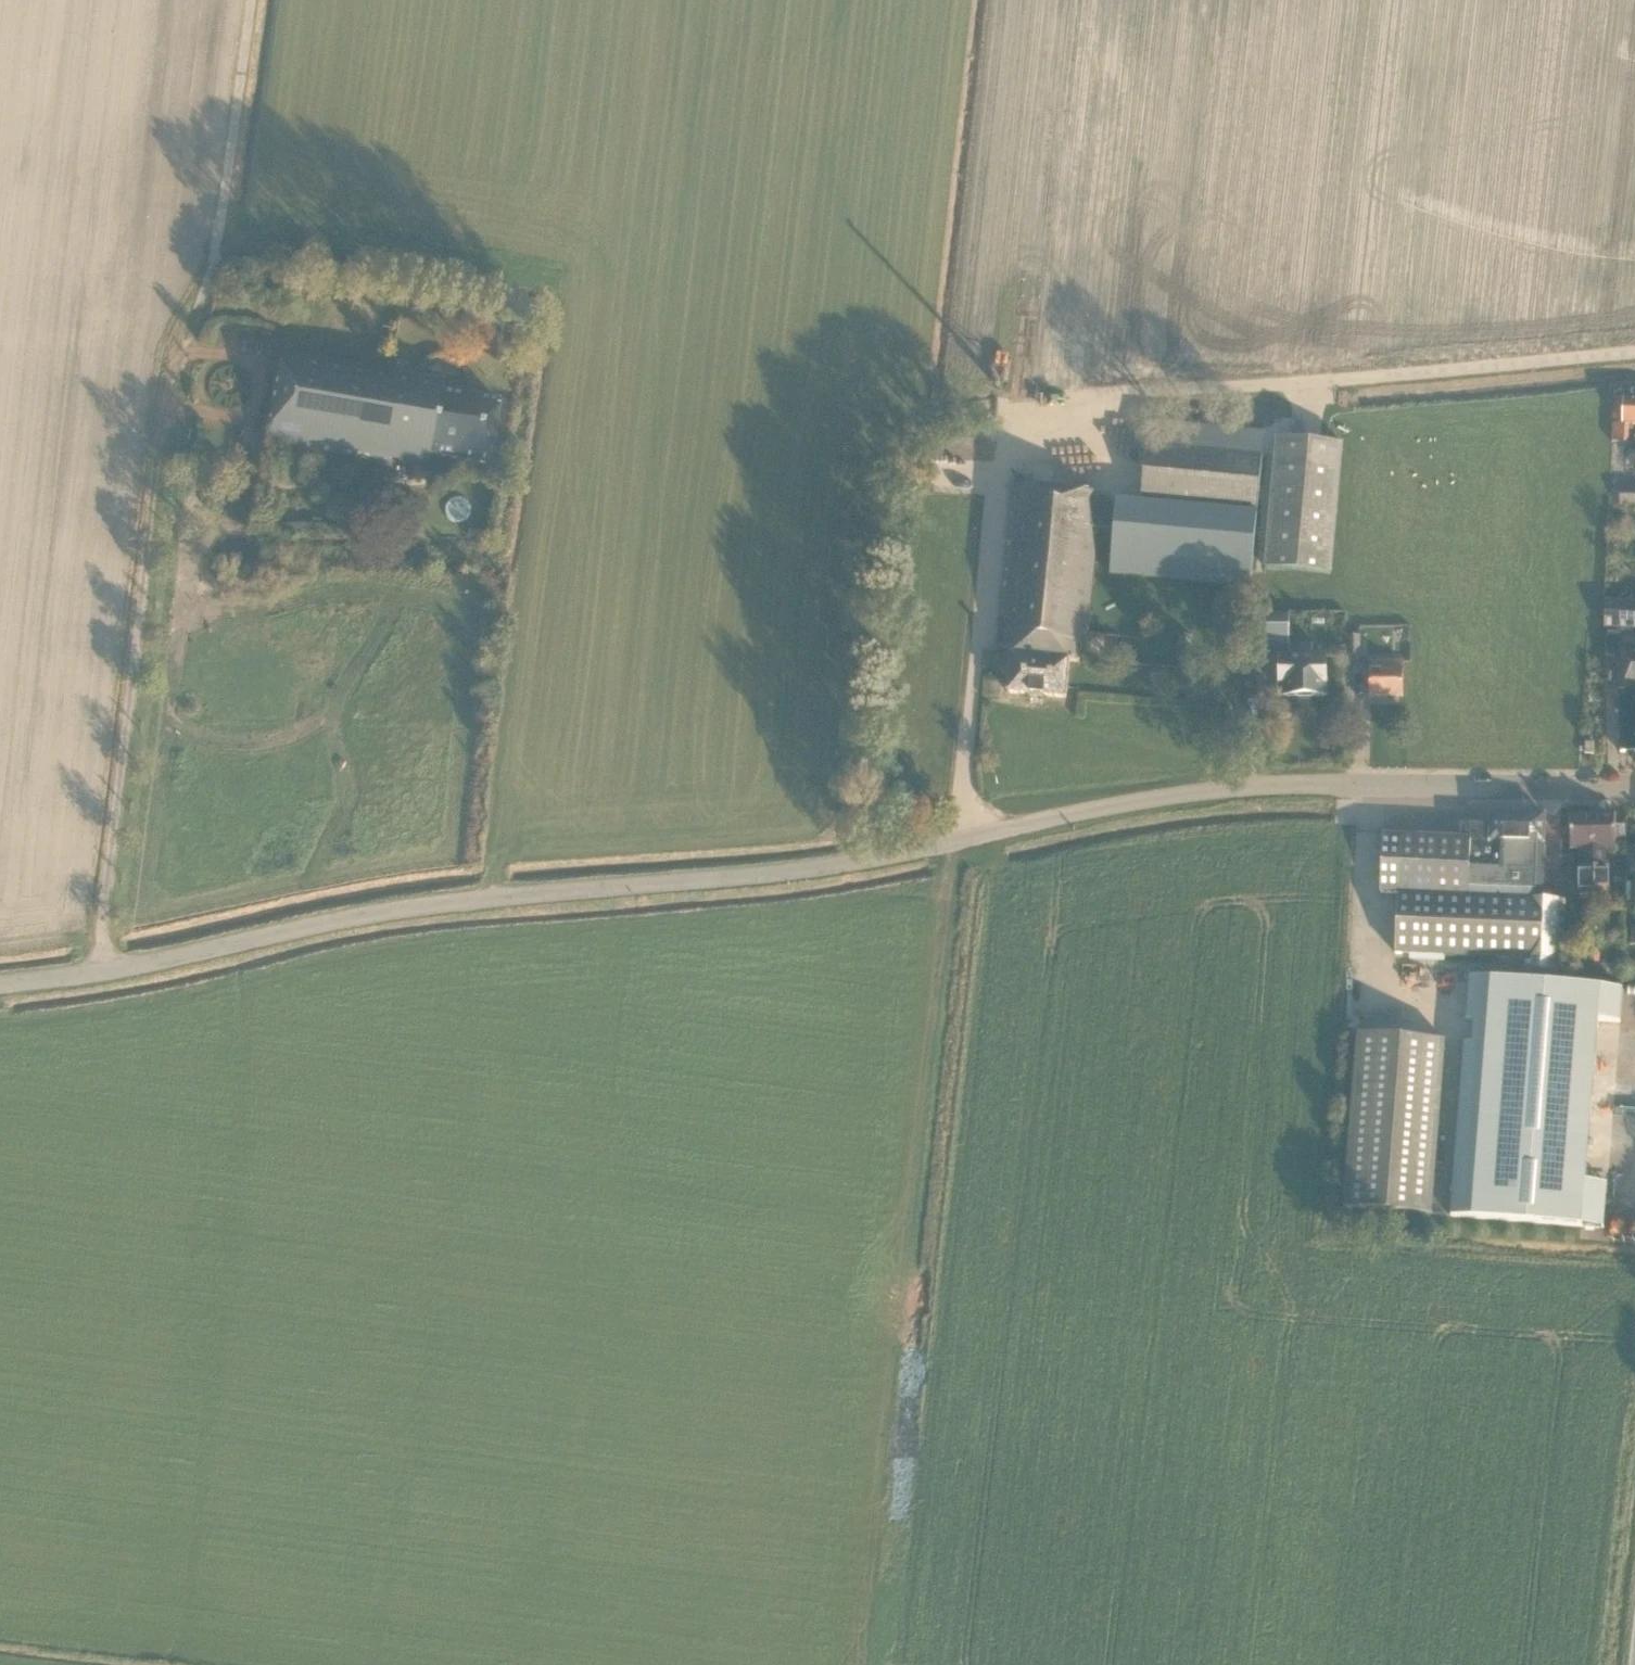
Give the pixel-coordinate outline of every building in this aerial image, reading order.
[(488,464),(500,401),(442,391),(444,380),(282,351),(265,441),(427,469),(430,454),(488,464)] [(1624,399),(1614,398),(1612,441),(1629,442),(1630,424),(1634,424),(1634,399),(1624,399)] [(1331,573),(1343,443),(1279,437),(1267,568),(1331,573)] [(1259,508),(1262,475),(1264,455),(1148,444),(1142,497),(1259,508)] [(968,629),(983,476),(902,469),(887,621),(968,629)] [(1009,692),(1023,693),(1066,697),(1070,660),(1080,661),(1083,634),(1087,634),(1098,527),(1115,529),(1111,573),(1252,586),(1259,512),(1118,499),(1117,514),(1110,513),(1111,495),(1101,494),(1101,493),(1013,485),(997,647),(1013,648),(1013,655),(1012,655),(1009,692)] [(1620,506),(1626,506),(1634,506),(1634,486),(1621,486),(1621,487),(1620,506)] [(1607,600),(1605,628),(1634,629),(1634,602),(1607,600)] [(1256,637),(1291,637),(1291,613),(1256,613),(1256,637)] [(1619,657),(1621,633),(1609,632),(1607,656),(1619,657)] [(1194,637),(1179,635),(1178,658),(1193,659),(1194,637)] [(1362,661),(1361,636),(1348,636),(1348,662),(1362,661)] [(1285,696),(1326,696),(1326,655),(1313,656),(1313,645),(1290,645),(1291,656),(1281,656),(1282,684),(1285,684),(1285,696)] [(1621,647),(1622,668),(1623,687),(1619,687),(1620,720),(1621,752),(1634,751),(1634,647),(1621,647)] [(1370,696),(1404,696),(1404,661),(1370,661),(1370,696)] [(1566,900),(1543,899),(1546,815),(1491,812),(1491,824),(1461,823),(1461,837),(1383,834),(1381,892),(1399,893),(1396,953),(1411,954),(1410,959),(1445,961),(1445,955),(1525,959),(1525,970),(1563,972),(1566,900)] [(1584,892),(1594,892),(1594,866),(1593,814),(1571,814),(1571,849),(1580,849),(1580,866),(1583,866),(1584,892)] [(1627,825),(1615,825),(1615,814),(1593,814),(1594,866),(1594,892),(1605,892),(1604,849),(1616,849),(1616,838),(1627,838),(1627,825)] [(1476,1021),(1475,1030),(1474,1043),(1466,1043),(1452,1216),(1604,1228),(1608,1184),(1586,1182),(1599,1021),(1621,1022),(1623,989),(1471,977),(1467,1021),(1476,1021)] [(1433,1215),(1447,1041),(1357,1034),(1343,1207),(1433,1215)]
